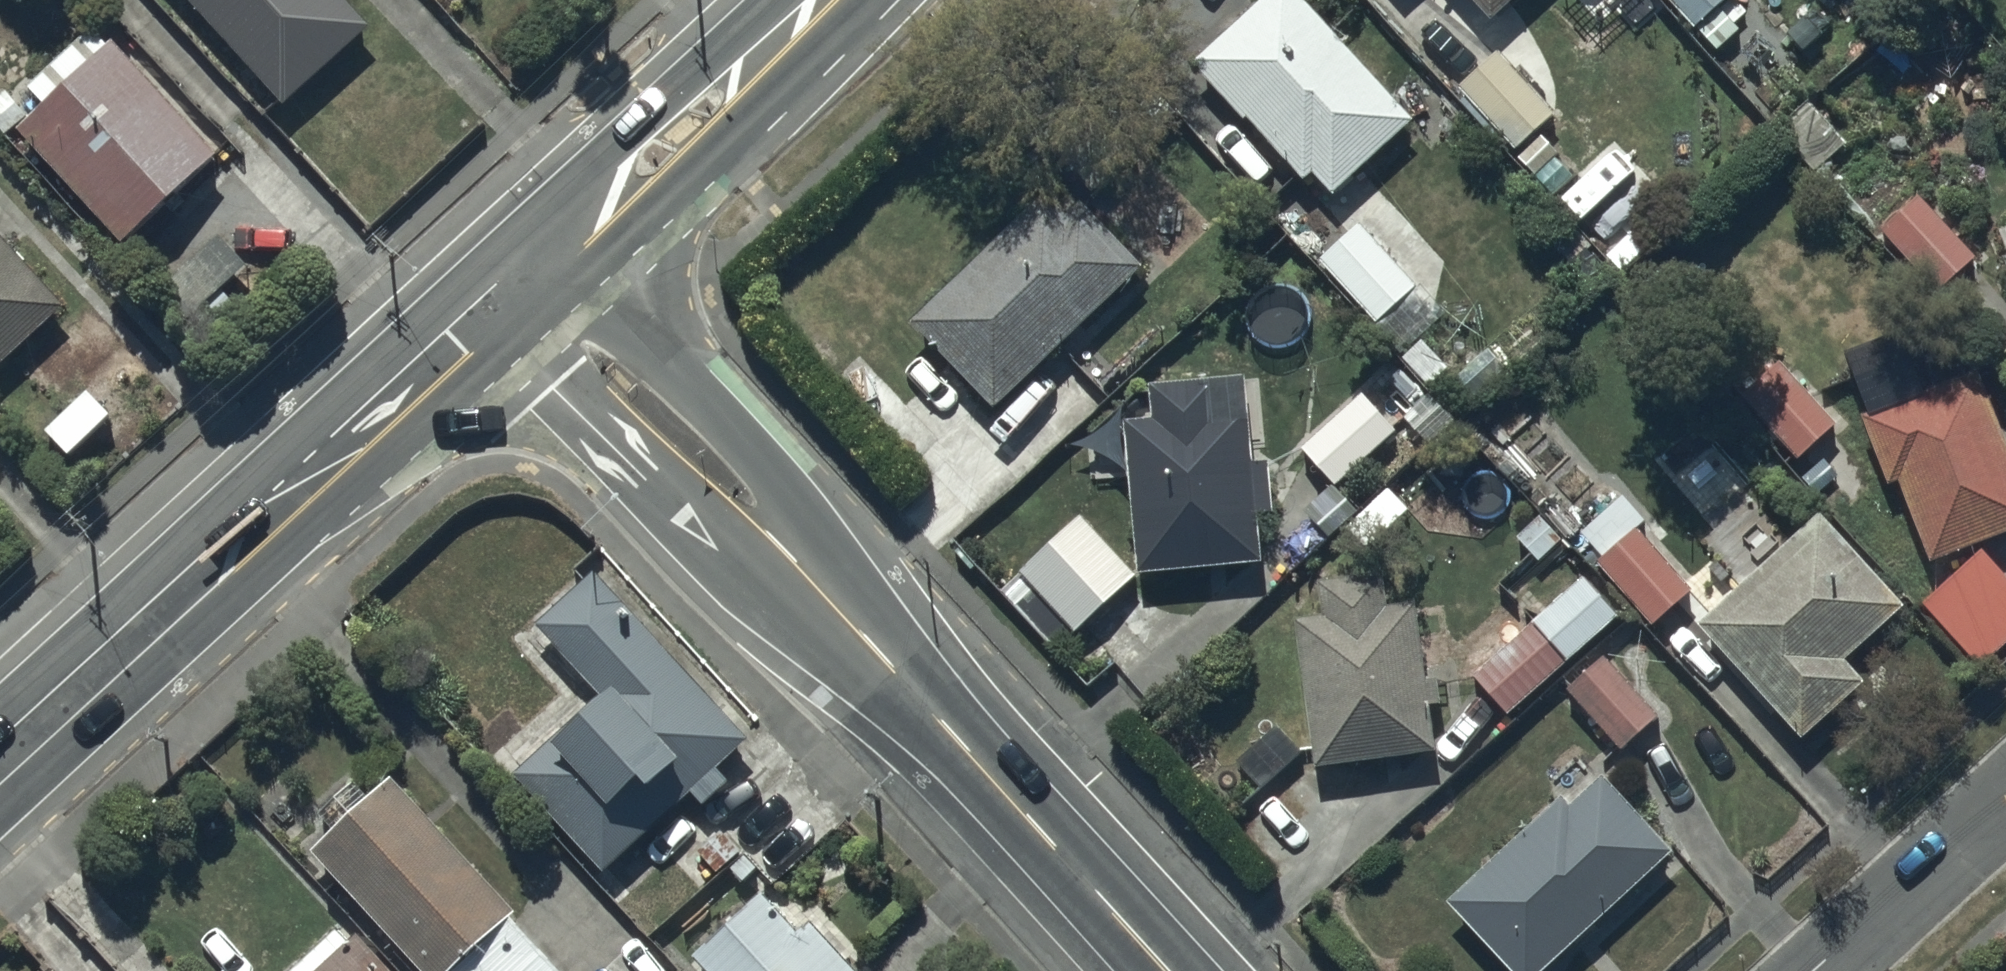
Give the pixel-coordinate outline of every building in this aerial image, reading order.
[(283,97),(372,17),(356,0),(195,0),(283,97)] [(1315,0),(1252,0),(1194,58),(1244,108),(1246,105),(1307,165),(1313,159),(1337,183),(1418,103),(1315,0)] [(1490,8),(1500,0),(1483,0),(1490,8)] [(1692,20),(1714,0),(1674,0),(1692,20)] [(102,9),(30,80),(42,92),(27,106),(5,83),(0,88),(0,123),(8,131),(19,121),(126,230),(219,140),(119,37),(124,31),(102,9)] [(1495,44),(1456,78),(1511,139),(1550,105),(1495,44)] [(1056,172),(912,312),(997,399),(1141,259),(1056,172)] [(1973,248),(1916,190),(1880,225),(1936,283),(1973,248)] [(1356,216),(1318,249),(1375,314),(1413,281),(1356,216)] [(2004,239),(2005,245),(2005,219),(1997,223),(2004,239)] [(0,225),(0,353),(64,293),(0,225)] [(1833,415),(1777,359),(1740,395),(1797,451),(1833,415)] [(1860,405),(1884,471),(1898,466),(1929,548),(2005,519),(2005,435),(1978,361),(1860,405)] [(1155,408),(1128,410),(1139,564),(1262,556),(1259,506),(1268,505),(1266,482),(1257,482),(1251,401),(1221,403),(1219,371),(1152,375),(1155,408)] [(1370,380),(1344,401),(1301,437),(1335,479),(1397,428),(1404,422),(1370,380)] [(1601,550),(1595,555),(1650,618),(1690,583),(1637,522),(1645,516),(1620,487),(1578,524),(1601,550)] [(1076,627),(1139,568),(1125,554),(1080,505),(1017,564),(1033,582),(1015,600),(1053,640),(1072,623),(1076,627)] [(1819,507),(1698,616),(1801,730),(1861,676),(1842,653),(1902,599),(1819,507)] [(597,562),(539,614),(600,683),(554,724),(559,730),(518,766),(607,867),(598,875),(618,898),(626,892),(650,919),(709,867),(694,849),(698,846),(662,806),(747,731),(597,562)] [(1319,572),(1323,605),(1296,608),(1316,758),(1436,743),(1416,592),(1399,595),(1395,562),(1319,572)] [(1530,613),(1566,654),(1619,607),(1582,566),(1530,613)] [(1566,654),(1530,613),(1470,667),(1506,708),(1566,654)] [(1603,645),(1563,680),(1617,743),(1657,709),(1603,645)] [(391,768),(368,789),(353,773),(336,788),(353,806),(313,844),(307,837),(296,848),(312,866),(322,857),(428,970),(567,970),(510,910),(517,903),(391,768)] [(1443,892),(1517,970),(1531,970),(1668,843),(1600,770),(1571,797),(1559,784),(1443,892)] [(698,946),(721,970),(848,970),(857,963),(811,912),(799,923),(764,885),(698,946)] [(355,920),(345,929),(338,921),(284,970),(402,970),(355,920)]
